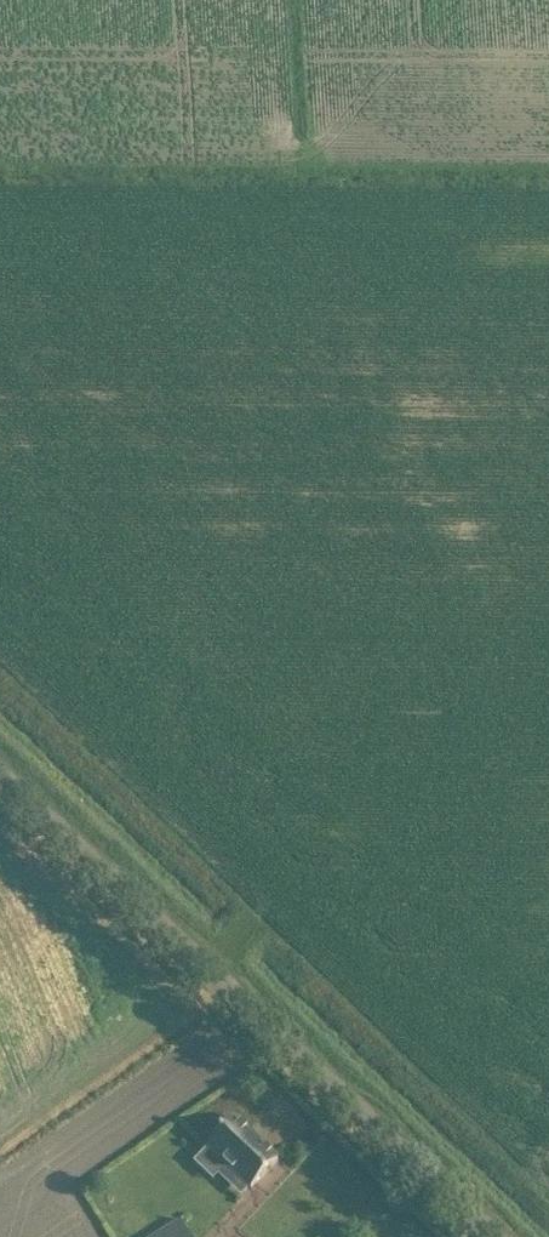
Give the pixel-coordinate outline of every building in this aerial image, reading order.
[(252,1189),(279,1160),(235,1118),(208,1147),(252,1189)] [(182,1221),(156,1236),(192,1236),(182,1221)]
